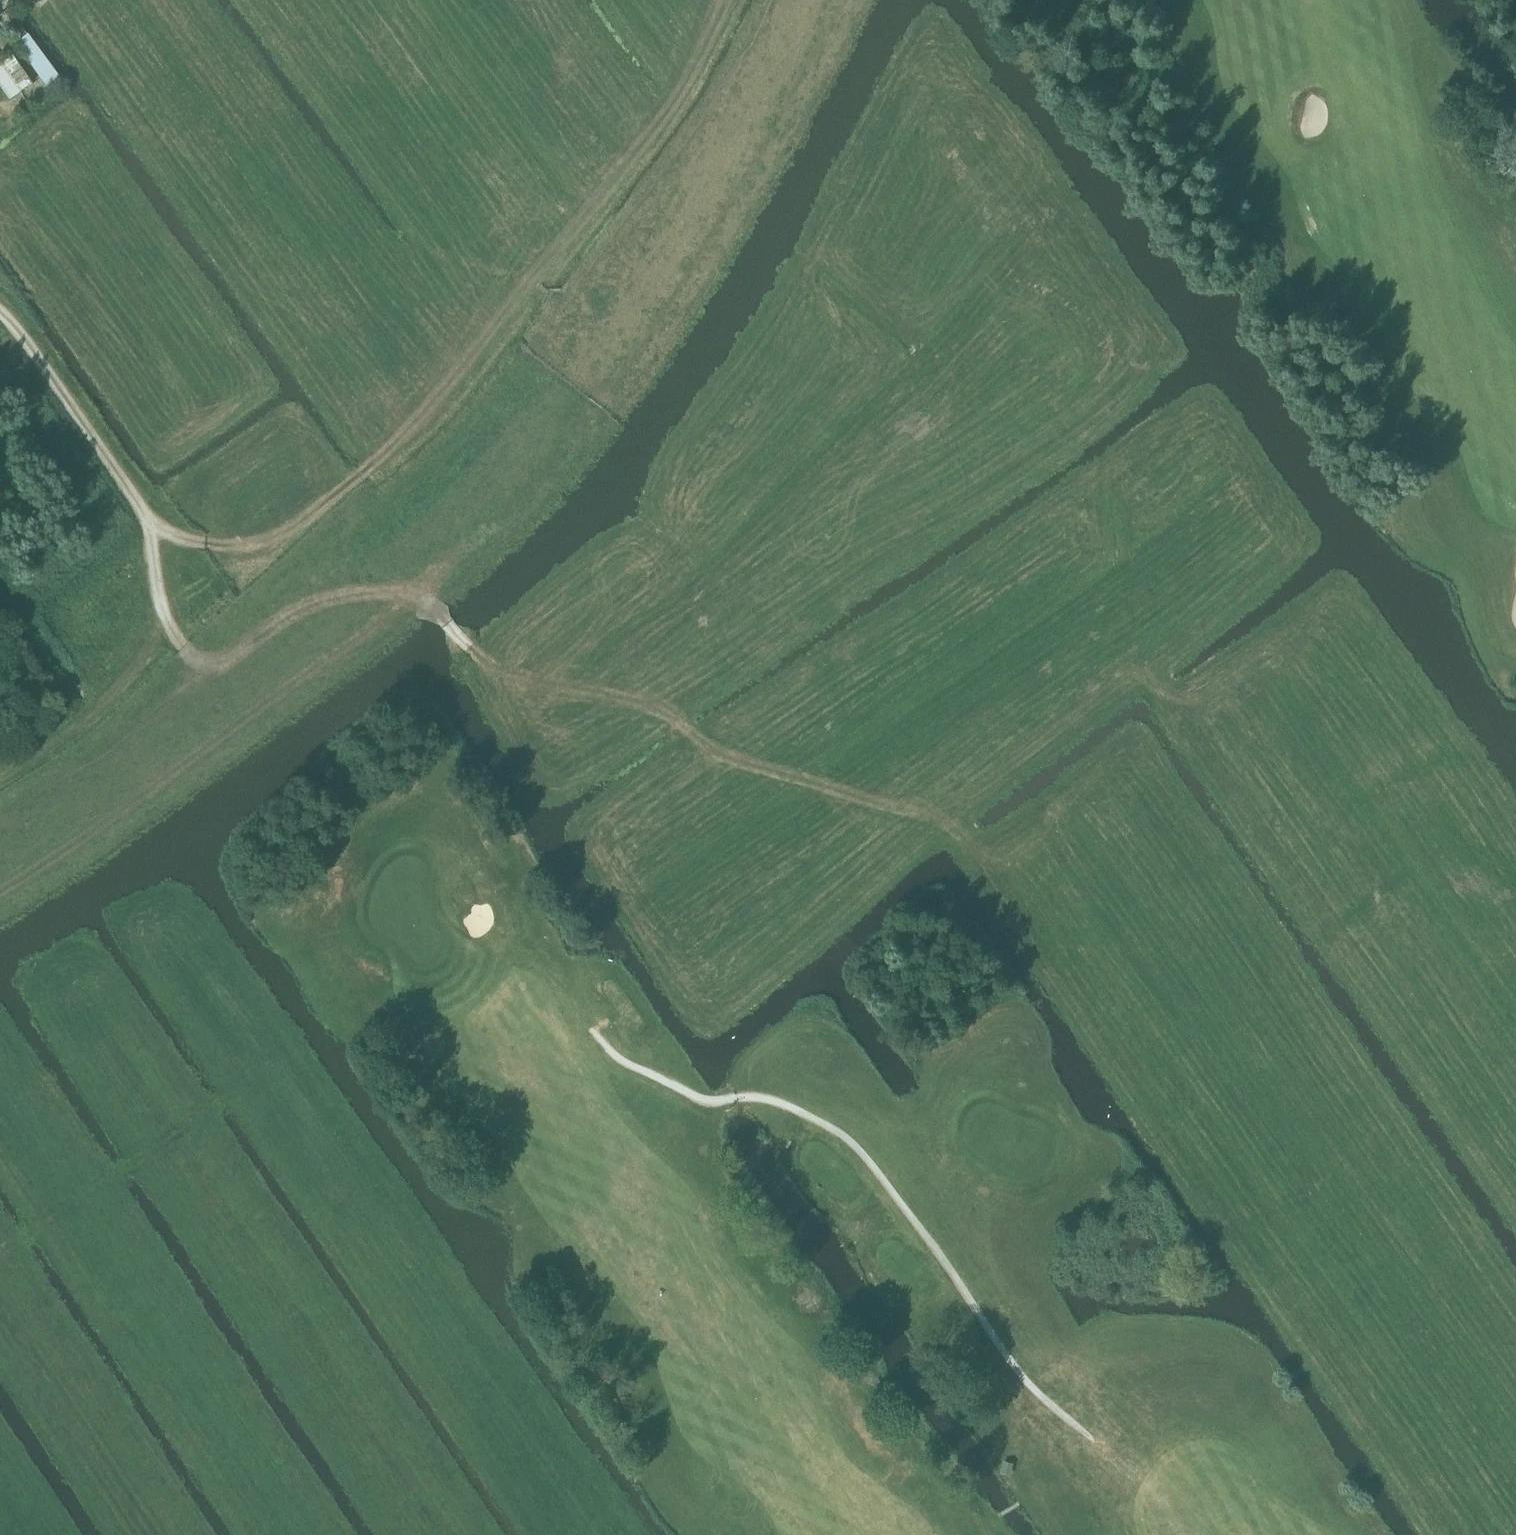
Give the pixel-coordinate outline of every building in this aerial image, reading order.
[(8,9),(0,15),(0,46),(10,61),(5,64),(0,57),(0,89),(8,101),(30,86),(36,96),(56,83),(8,9)]
